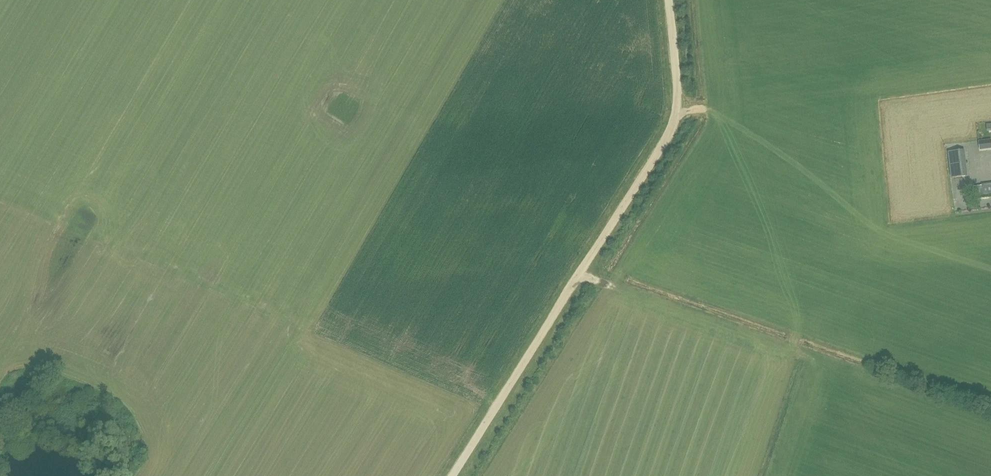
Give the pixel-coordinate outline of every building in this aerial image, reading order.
[(965,149),(948,151),(951,178),(968,176),(965,149)] [(969,186),(970,196),(990,194),(990,184),(969,186)]
